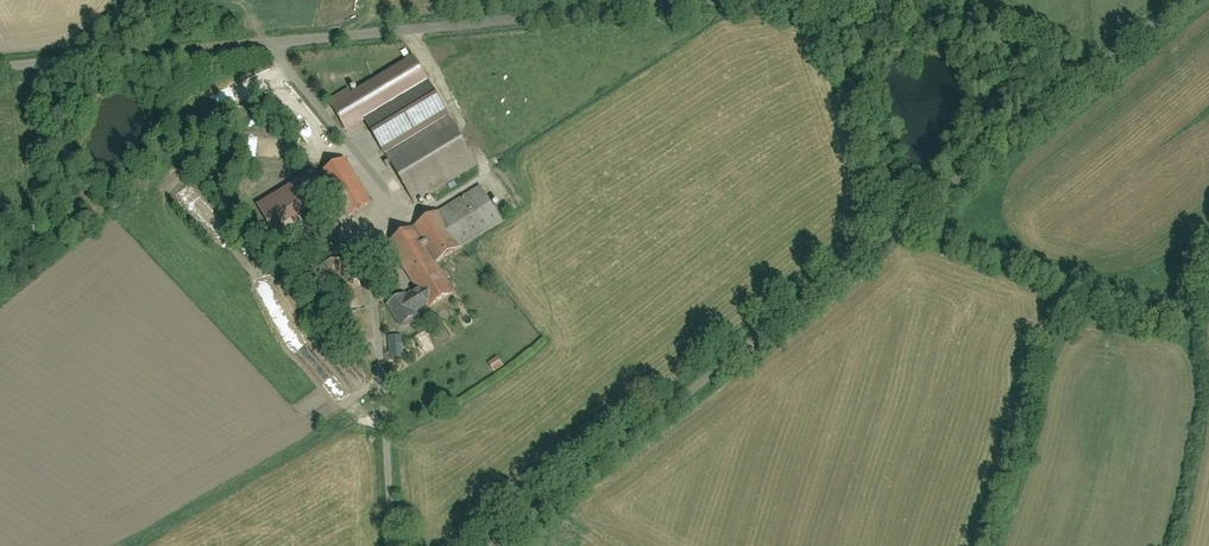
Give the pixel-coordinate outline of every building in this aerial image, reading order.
[(448,115),(382,150),(412,205),(477,171),(448,115)] [(350,158),(324,173),(351,220),(377,205),(350,158)] [(481,188),(420,228),(442,262),(504,223),(481,188)] [(414,226),(386,245),(422,297),(413,303),(404,290),(385,303),(404,331),(423,318),(419,312),(428,306),(431,311),(459,293),(414,226)] [(349,259),(321,269),(336,314),(364,304),(349,259)] [(394,343),(393,360),(405,361),(406,344),(394,343)]
